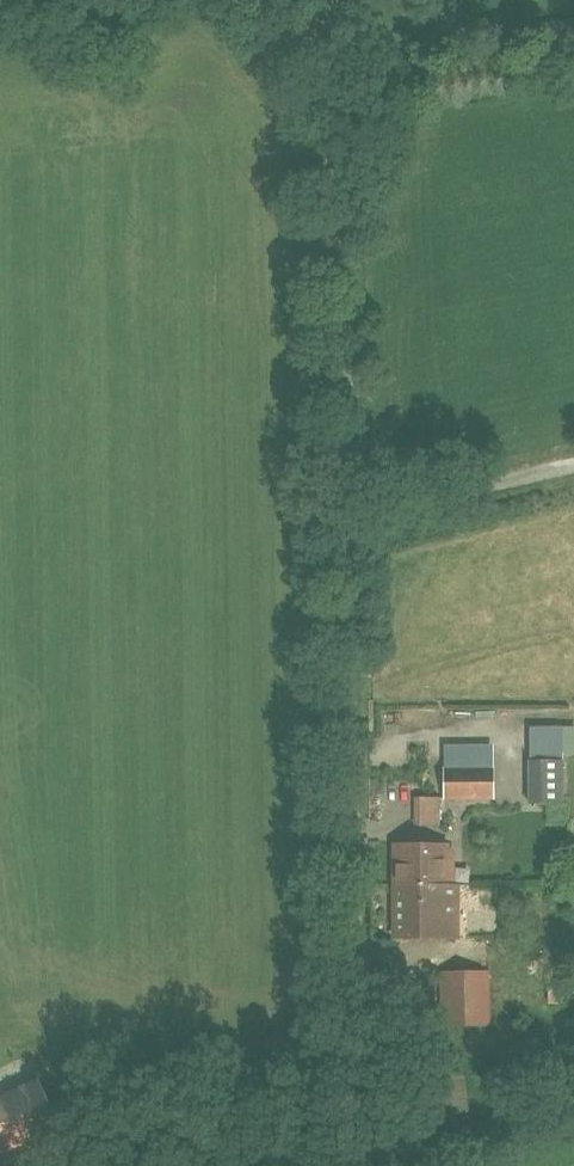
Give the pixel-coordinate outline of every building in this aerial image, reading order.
[(528,761),(529,804),(564,804),(564,760),(563,760),(563,727),(558,727),(534,727),(530,727),(530,761),(528,761)] [(493,799),(493,752),(445,751),(445,799),(493,799)] [(414,797),(414,826),(440,827),(440,797),(414,797)] [(446,851),(446,848),(446,846),(395,847),(396,890),(447,889),(447,888),(446,872),(451,867),(451,855),(446,851)] [(447,889),(396,890),(396,939),(456,938),(456,888),(447,888),(447,889)] [(548,1005),(573,1004),(573,971),(547,972),(548,1005)] [(441,1026),(490,1025),(489,972),(441,973),(441,1026)] [(78,1155),(50,1094),(24,1105),(51,1165),(52,1165),(78,1155)]
